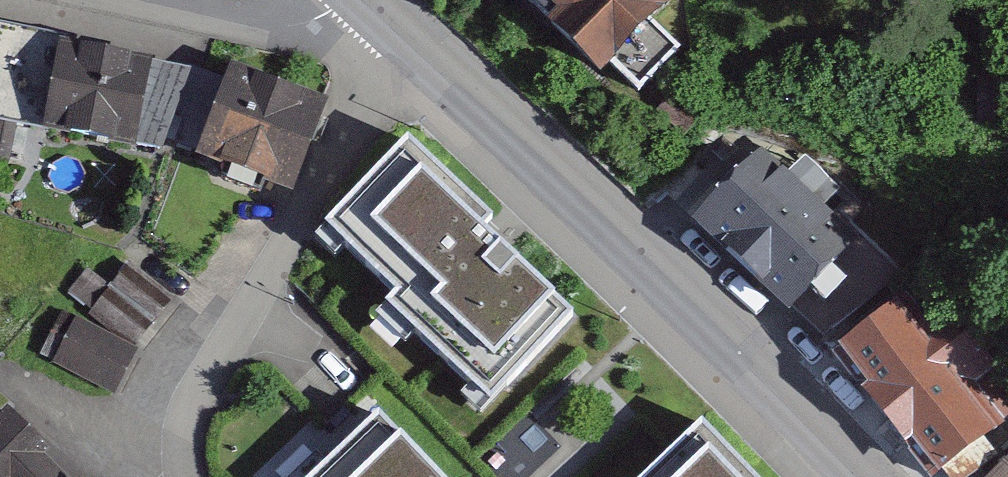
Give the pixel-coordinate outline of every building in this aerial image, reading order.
[(555,7),(544,17),(597,69),(610,63),(639,91),(683,47),(656,20),(676,0),(548,0),(555,7)] [(0,22),(0,160),(9,162),(16,125),(161,148),(167,136),(192,68),(0,22)] [(328,97),(231,59),(225,75),(195,63),(167,136),(293,185),(328,97)] [(497,218),(407,136),(324,220),(402,290),(383,315),(481,411),(577,320),(488,240),(497,218)] [(790,170),(762,148),(688,212),(790,309),(795,302),(826,333),(899,269),(826,201),(836,190),(802,158),(790,170)] [(177,297),(112,243),(71,290),(136,345),(177,297)] [(136,345),(63,309),(41,353),(114,389),(136,345)] [(963,313),(931,343),(904,315),(846,370),(949,476),(975,476),(1007,445),(1007,360),(963,313)] [(0,412),(0,476),(68,476),(46,455),(48,443),(8,404),(0,412)] [(382,416),(318,476),(443,476),(382,416)] [(702,422),(645,476),(756,476),(702,422)]
